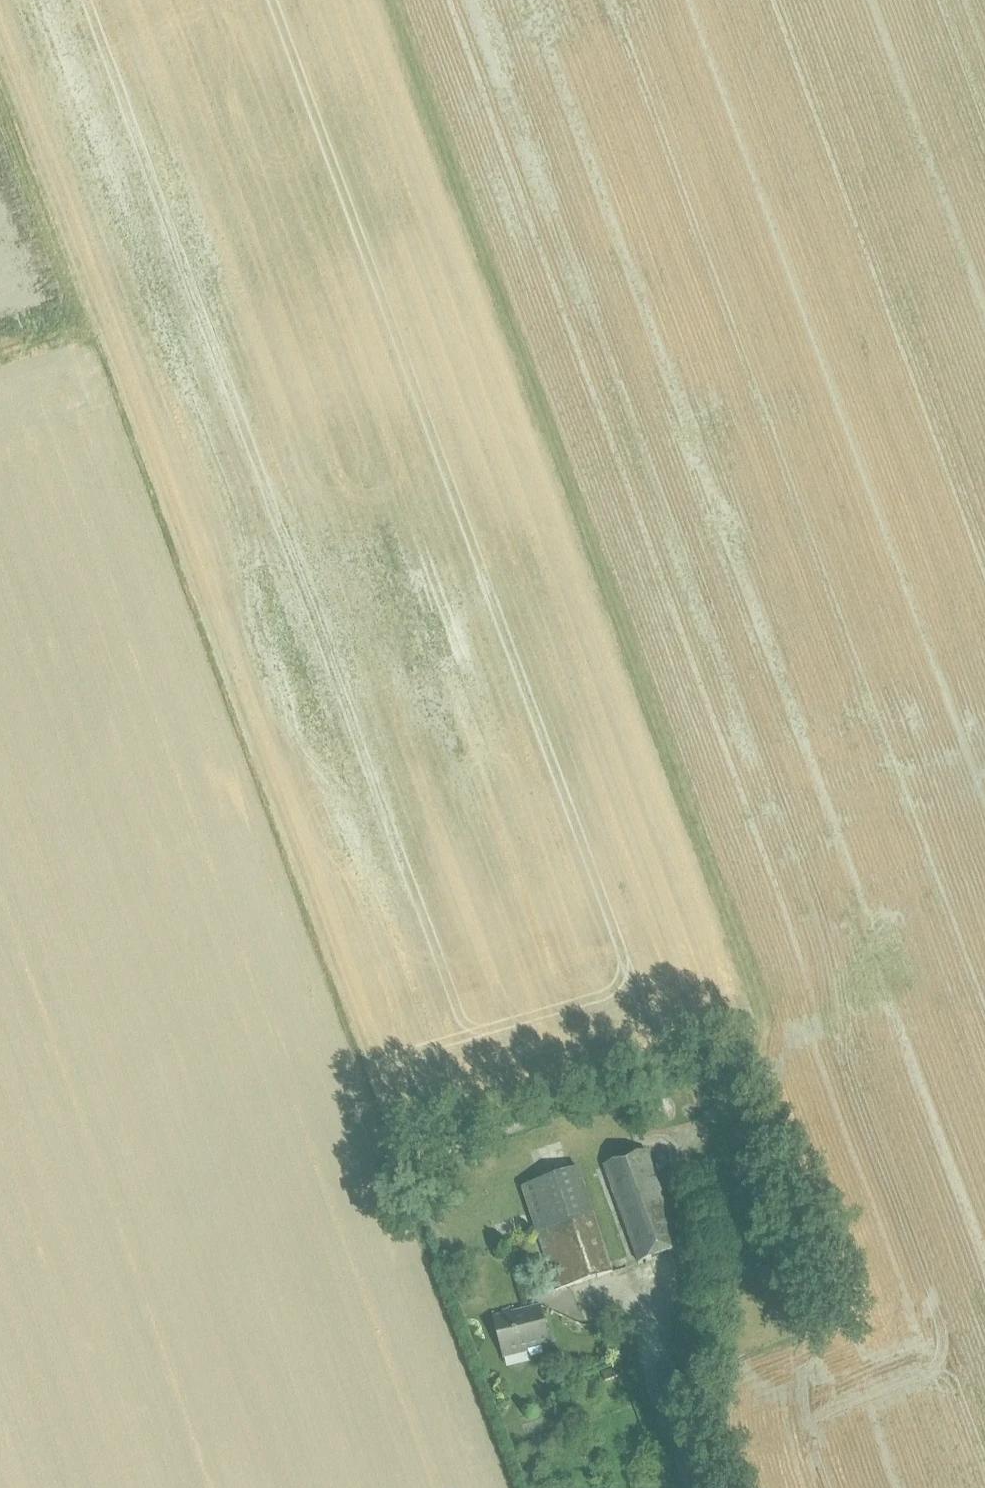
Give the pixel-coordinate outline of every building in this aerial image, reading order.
[(637,1264),(680,1248),(646,1152),(602,1167),(637,1264)] [(554,1291),(611,1272),(577,1169),(520,1189),(554,1291)] [(529,1360),(552,1354),(539,1310),(521,1315),(522,1318),(512,1321),(511,1316),(491,1321),(503,1362),(527,1355),(529,1360)] [(616,1369),(603,1373),(606,1382),(619,1377),(616,1369)]
